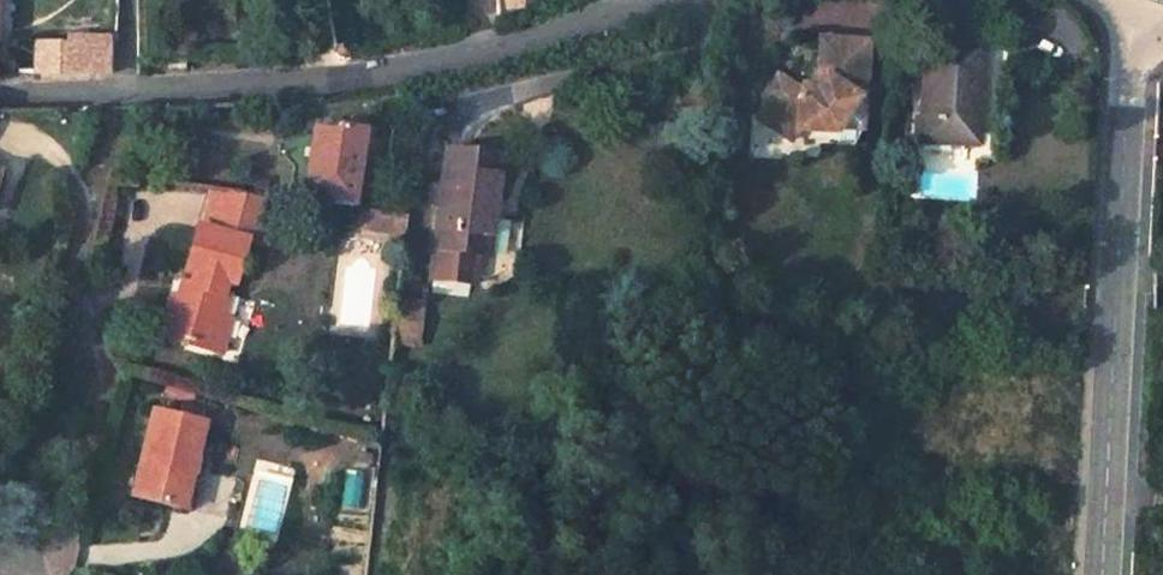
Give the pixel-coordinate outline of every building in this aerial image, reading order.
[(836,121),(853,97),(866,95),(842,32),(799,46),(810,72),(814,75),(811,83),(789,80),(773,72),(763,90),(767,92),(766,94),(757,110),(788,131),(794,122),(821,125),(823,120),(836,121)] [(108,72),(108,38),(41,37),(40,69),(108,72)] [(981,107),(987,42),(932,40),(923,139),(969,143),(972,106),(981,107)] [(978,144),(981,107),(972,106),(969,143),(978,144)] [(365,126),(337,122),(337,128),(315,126),(310,160),(315,162),(313,175),(308,174),(306,197),(355,204),(365,126)] [(443,203),(435,277),(480,282),(483,253),(485,253),(492,194),(500,195),(504,154),(450,148),(445,187),(443,203)] [(437,185),(435,202),(443,203),(445,187),(437,185)] [(492,194),(485,253),(493,254),(500,195),(492,194)] [(234,218),(185,211),(178,257),(185,259),(179,289),(166,286),(160,327),(186,329),(188,317),(213,321),(221,277),(212,276),(214,260),(227,263),(234,218)] [(188,317),(186,329),(224,336),(233,278),(221,277),(213,321),(188,317)] [(428,304),(404,302),(400,344),(423,346),(428,304)] [(210,413),(157,400),(136,489),(178,498),(186,458),(197,460),(210,413)] [(205,462),(197,460),(186,458),(178,498),(195,502),(205,462)]
